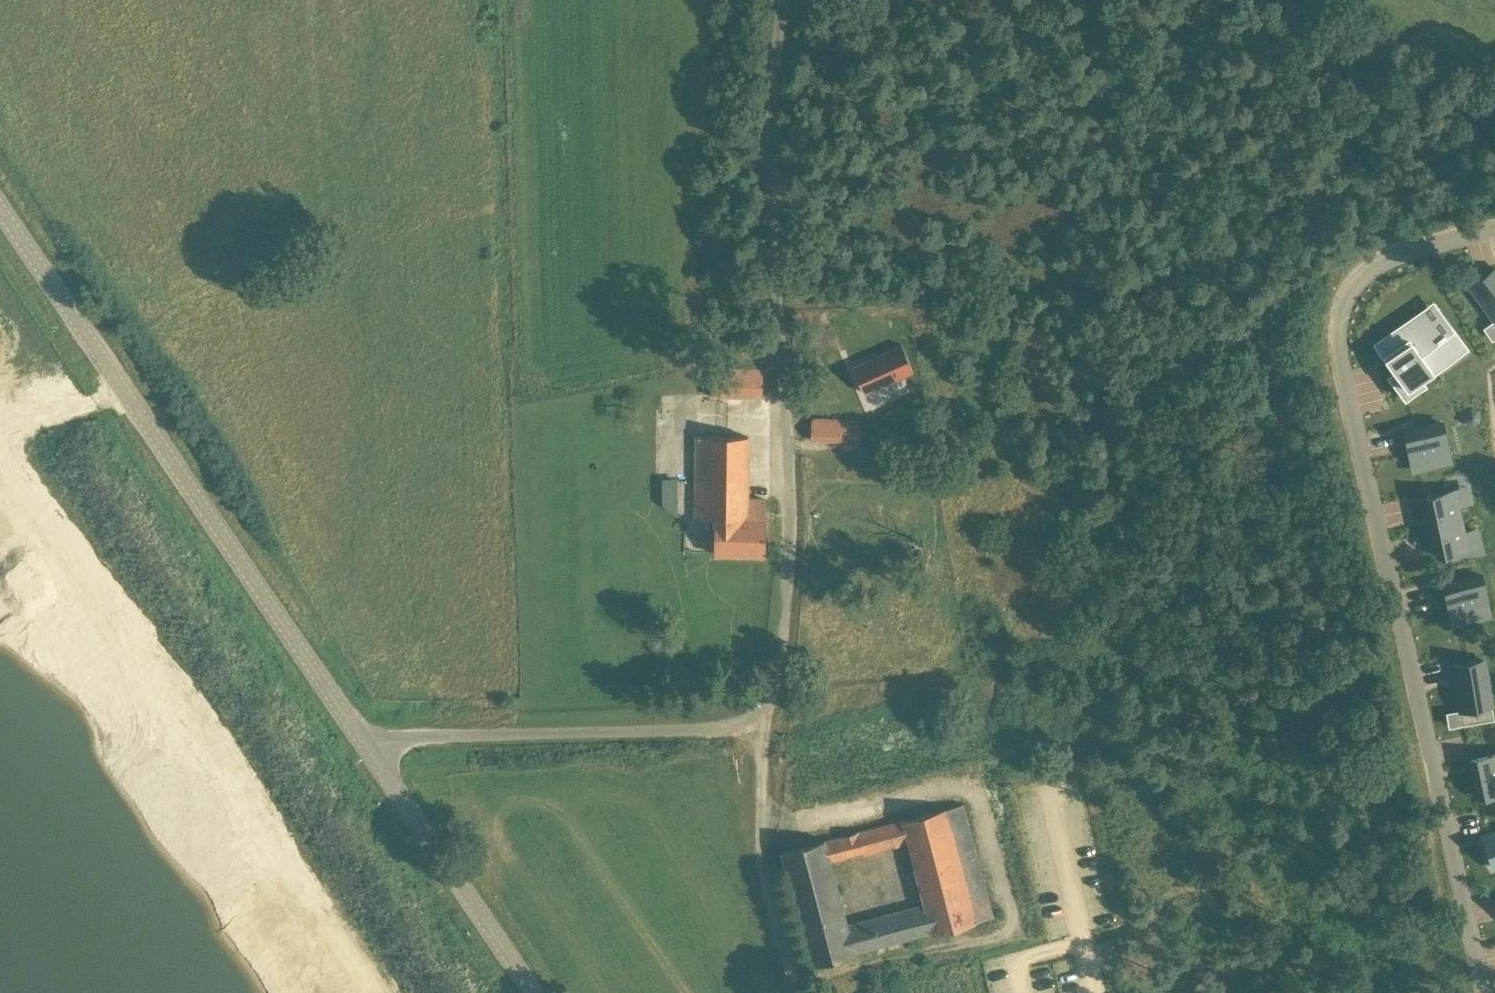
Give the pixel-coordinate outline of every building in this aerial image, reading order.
[(1470,286),(1494,322),(1494,268),(1476,281),(1475,279),(1471,282),(1473,284),(1470,286)] [(1378,333),(1377,333),(1377,362),(1390,362),(1390,368),(1385,368),(1385,383),(1390,383),(1390,388),(1410,387),(1410,396),(1439,396),(1439,372),(1431,372),(1431,358),(1429,358),(1428,321),(1409,321),(1409,327),(1408,327),(1408,333),(1378,334),(1378,333)] [(1486,329),(1494,340),(1494,339),(1494,323),(1486,329)] [(865,390),(883,382),(912,369),(902,345),(854,366),(865,390)] [(711,394),(743,395),(763,395),(763,369),(711,368),(711,394)] [(811,438),(831,439),(860,440),(860,420),(812,418),(811,438)] [(1431,426),(1405,431),(1411,458),(1430,454),(1432,464),(1447,461),(1445,451),(1448,450),(1442,423),(1438,424),(1437,419),(1430,421),(1431,426)] [(748,435),(697,435),(696,518),(715,518),(715,552),(765,553),(766,516),(765,516),(765,498),(747,498),(748,435)] [(1450,492),(1425,498),(1427,504),(1424,504),(1425,509),(1428,509),(1429,515),(1424,516),(1426,523),(1431,522),(1431,526),(1461,520),(1457,505),(1453,506),(1450,492)] [(1461,520),(1431,526),(1432,530),(1428,531),(1429,538),(1434,537),(1435,544),(1433,544),(1434,549),(1436,548),(1437,554),(1463,549),(1460,536),(1464,535),(1461,520)] [(1442,585),(1438,586),(1444,612),(1447,612),(1449,622),(1464,619),(1462,609),(1481,605),(1475,578),(1449,583),(1448,579),(1441,580),(1442,585)] [(1455,664),(1452,664),(1459,709),(1491,704),(1487,681),(1492,680),(1491,673),(1486,673),(1484,659),(1460,663),(1459,661),(1455,662),(1455,664)] [(1448,711),(1450,723),(1461,722),(1459,709),(1448,711)] [(1494,792),(1494,754),(1471,759),(1472,763),(1467,764),(1469,771),(1473,770),(1479,795),(1494,792)] [(854,952),(874,947),(975,920),(993,915),(963,802),(825,839),(824,839),(782,850),(812,964),(855,952),(854,952)] [(1484,835),(1485,838),(1482,839),(1484,843),(1486,842),(1494,865),(1494,831),(1484,835)]
